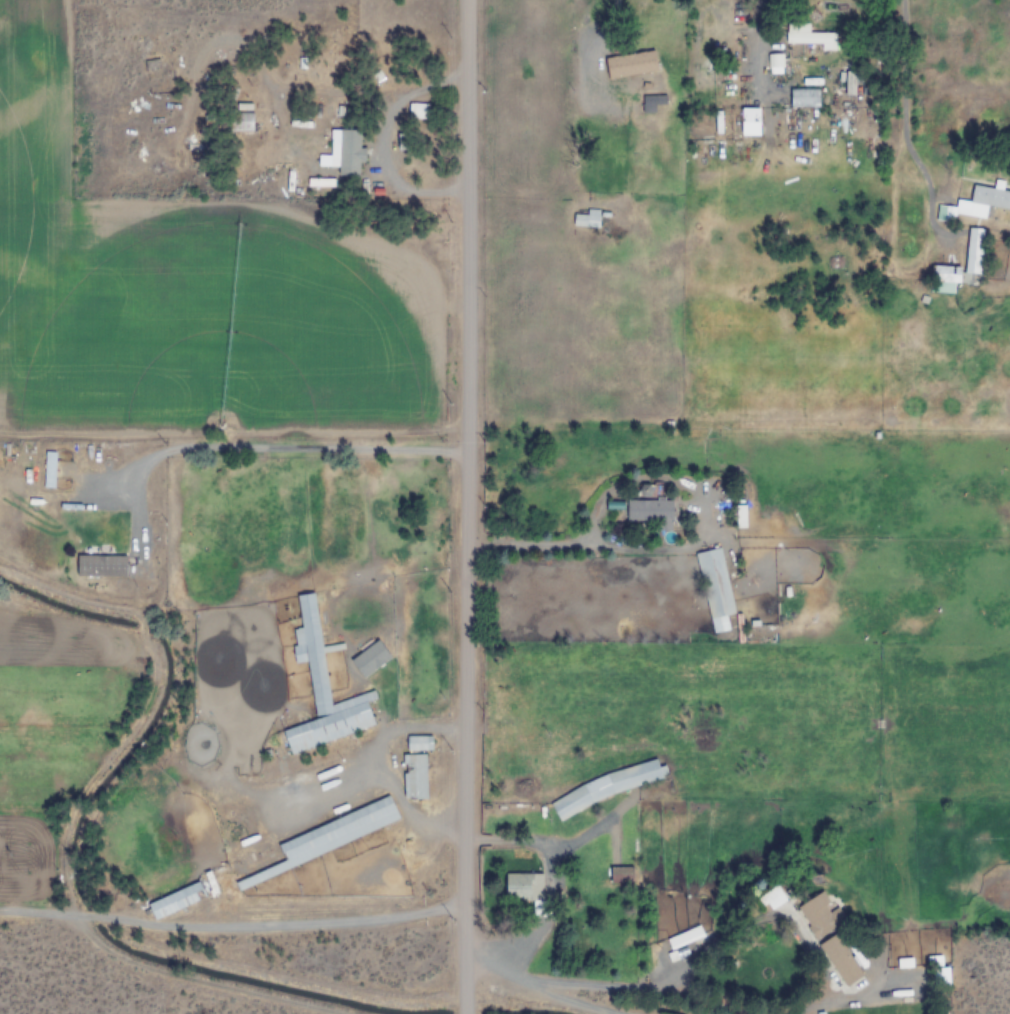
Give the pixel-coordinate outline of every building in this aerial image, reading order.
[(811,45),(811,67),(821,67),(821,51),(835,51),(835,31),(785,31),(785,44),(811,45)] [(657,73),(654,51),(605,57),(608,78),(657,73)] [(791,75),(773,77),(775,90),(792,87),(791,75)] [(251,113),(231,113),(231,131),(251,131),(251,113)] [(333,166),(338,166),(338,175),(358,176),(358,163),(364,163),(365,148),(359,148),(360,130),(334,130),(333,166)] [(972,185),(970,201),(956,199),(953,214),(984,219),(986,206),(1009,209),(1009,191),(972,185)] [(937,219),(948,219),(948,206),(937,206),(937,219)] [(572,228),(598,228),(598,211),(572,211),(572,228)] [(982,228),(967,227),(965,273),(980,274),(982,228)] [(930,292),(954,292),(954,283),(960,283),(960,265),(930,265),(930,292)] [(627,523),(672,523),(672,500),(627,500),(627,523)] [(721,548),(696,552),(707,618),(732,614),(721,548)] [(76,576),(126,576),(126,556),(76,556),(76,576)] [(373,735),(369,700),(376,700),(375,695),(327,700),(316,592),(297,595),(300,628),(292,629),(295,662),(308,661),(314,723),(284,726),(285,744),(373,735)] [(406,736),(406,750),(432,750),(432,736),(406,736)] [(402,754),(402,800),(426,800),(426,754),(402,754)] [(276,841),(285,864),(259,874),(260,877),(400,825),(390,799),(276,841)] [(633,866),(611,866),(611,881),(633,881),(633,866)] [(146,903),(153,920),(217,896),(208,873),(201,876),(203,881),(146,903)] [(506,874),(505,902),(534,902),(533,917),(549,917),(549,902),(542,902),(542,874),(506,874)] [(763,896),(770,909),(785,901),(777,888),(763,896)] [(846,922),(838,906),(831,909),(823,892),(796,905),(812,939),(846,922)] [(845,988),(863,976),(836,934),(818,946),(845,988)]
